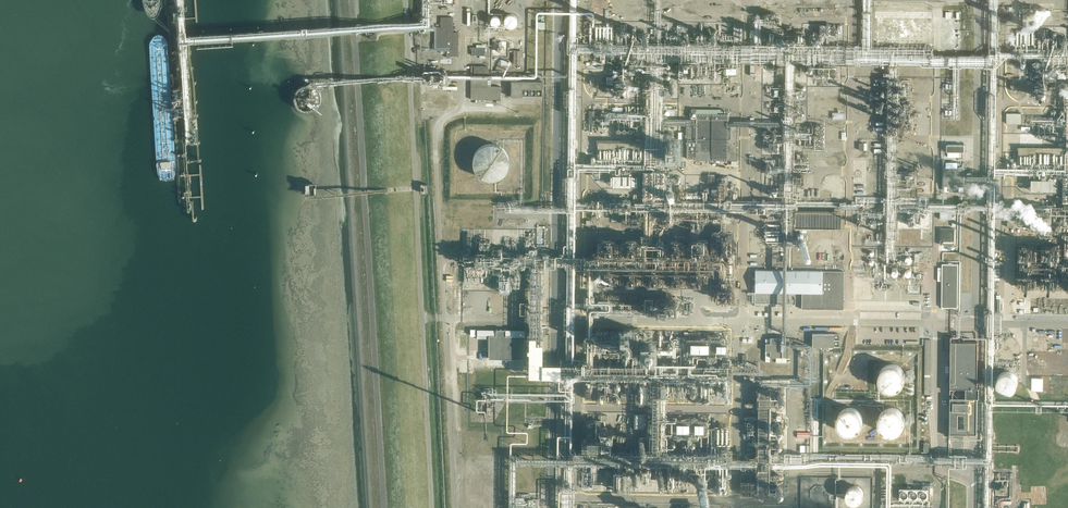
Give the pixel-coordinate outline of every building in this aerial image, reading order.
[(721,10),(722,14),(731,12),(730,6),(718,8),(719,10),(721,10)] [(516,21),(516,20),(516,19),(516,18),(515,17),(515,16),(514,15),(513,14),(510,14),(508,14),(507,15),(506,15),(505,16),(504,17),(504,18),(504,20),(504,21),(504,23),(505,24),(507,25),(507,26),(510,26),(511,26),(512,26),(514,25),(515,25),(515,24),(516,23),(516,21)] [(499,22),(500,20),(499,18),(498,16),(497,15),(495,15),(494,15),(493,15),(491,16),(490,18),(490,20),(490,22),(491,23),(492,24),(493,25),(495,25),(496,25),(497,24),(498,23),(499,22)] [(440,17),(440,27),(434,27),(434,49),(440,49),(440,53),(446,53),(446,57),(449,57),(449,56),(458,56),(458,32),(453,32),(453,17),(446,17),(440,17)] [(915,22),(890,22),(890,40),(922,40),(922,31),(930,31),(930,20),(925,20),(925,26),(915,26),(915,22)] [(487,66),(471,66),(470,99),(500,99),(500,86),(487,86),(487,66)] [(542,81),(511,81),(510,97),(522,97),(522,89),(542,89),(542,81)] [(321,100),(321,97),(321,95),(320,92),(319,90),(317,87),(315,85),(312,84),(309,83),(306,83),(303,83),(301,83),(299,85),(296,87),(294,89),(292,92),(292,94),(291,97),(292,100),(292,103),(294,105),(295,107),(297,109),(300,111),(303,112),(305,112),(309,112),(311,111),(314,109),(316,108),(318,105),(320,103),(321,100)] [(695,118),(695,124),(728,125),(728,113),(695,113),(695,109),(691,109),(691,118),(695,118)] [(1023,124),(1023,111),(1008,111),(1008,123),(1023,124)] [(728,125),(695,124),(686,124),(686,158),(695,158),(695,160),(736,160),(737,124),(729,124),(729,125),(728,125)] [(509,165),(509,161),(509,158),(508,154),(506,151),(504,148),(501,146),(498,144),(494,143),(491,142),(487,142),(484,143),(480,145),(477,147),(474,150),(473,152),(472,153),(471,157),(471,161),(471,164),(472,168),(474,171),(476,174),(479,177),(482,179),(485,180),(488,180),(490,180),(493,180),(495,180),(497,179),(500,177),(503,175),(506,172),(508,169),(509,165)] [(671,186),(676,191),(686,180),(681,175),(671,186)] [(1044,185),(1044,175),(1035,175),(1036,186),(1044,185)] [(955,217),(955,209),(942,209),(942,216),(955,217)] [(897,276),(903,268),(898,264),(892,272),(897,276)] [(910,276),(917,268),(912,264),(905,272),(910,276)] [(958,264),(942,264),(941,307),(957,307),(958,264)] [(843,271),(755,270),(754,303),(789,304),(789,293),(801,293),(801,309),(843,309),(843,271)] [(583,299),(583,295),(579,294),(579,304),(587,305),(587,300),(583,299)] [(490,334),(490,357),(512,357),(512,356),(528,357),(529,330),(510,330),(510,324),(500,323),(500,326),(482,325),(482,334),(490,334)] [(655,350),(669,331),(663,326),(648,345),(655,350)] [(839,347),(839,334),(812,334),(812,347),(839,347)] [(696,345),(713,345),(713,335),(696,335),(696,345)] [(977,398),(979,398),(979,388),(977,388),(977,384),(978,384),(978,383),(979,383),(979,382),(979,381),(978,381),(977,381),(977,374),(978,374),(979,374),(979,373),(979,372),(978,372),(977,372),(978,341),(951,341),(951,336),(950,393),(950,388),(966,388),(966,398),(953,397),(953,392),(953,397),(950,397),(950,433),(950,437),(950,433),(977,434),(977,398)] [(775,359),(775,362),(786,362),(786,357),(788,357),(789,338),(785,338),(770,337),(770,338),(765,338),(765,363),(769,363),(770,359),(775,359)] [(721,359),(717,368),(725,371),(729,362),(721,359)] [(905,380),(905,377),(905,374),(904,371),(903,369),(901,367),(899,365),(897,364),(895,363),(892,363),(889,363),(887,364),(885,365),(882,367),(881,369),(879,371),(878,374),(878,376),(878,378),(879,381),(880,384),(882,386),(884,388),(886,389),(889,390),(891,390),(894,390),(896,389),(899,388),(901,387),(903,384),(904,382),(905,380)] [(1017,384),(1017,382),(1017,380),(1016,378),(1015,376),(1014,375),(1012,373),(1011,372),(1009,371),(1006,371),(1004,371),(1002,371),(1000,372),(998,373),(997,375),(995,377),(995,379),(994,382),(995,384),(995,386),(996,388),(997,390),(999,391),(1001,392),(1003,393),(1005,393),(1007,393),(1009,393),(1011,392),(1013,390),(1015,388),(1016,386),(1017,384)] [(775,382),(763,382),(762,408),(766,408),(766,407),(774,407),(775,382)] [(863,423),(863,421),(863,418),(862,416),(861,413),(859,411),(857,409),(855,408),(852,407),(850,407),(847,407),(845,408),(842,409),(840,410),(838,412),(837,415),(836,417),(835,420),(836,423),(836,425),(837,428),(839,430),(841,432),(843,433),(846,434),(849,434),(852,434),(854,434),(857,432),(859,431),(861,429),(862,426),(863,423)] [(904,424),(904,421),(904,418),(903,416),(902,414),(900,411),(898,410),(896,408),(893,407),(891,407),(888,407),(886,408),(883,409),(881,411),(879,413),(878,415),(877,417),(877,420),(877,423),(878,426),(879,428),(880,430),(883,432),(885,433),(887,434),(890,434),(892,434),(895,434),(898,432),(900,430),(902,428),(903,426),(904,424)] [(694,416),(682,415),(681,425),(694,426),(694,416)] [(608,421),(598,420),(597,434),(609,435),(609,438),(619,438),(620,418),(608,417),(608,421)] [(694,481),(699,485),(716,466),(710,461),(697,476),(698,477),(694,481)] [(744,476),(743,488),(758,489),(759,477),(744,476)] [(766,480),(761,480),(761,488),(770,488),(770,485),(766,485),(766,480)] [(863,496),(863,494),(863,492),(863,490),(862,489),(861,488),(859,486),(857,485),(856,485),(854,485),(852,485),(851,485),(849,486),(848,487),(847,488),(846,490),(845,492),(845,494),(845,495),(846,497),(846,499),(847,500),(849,501),(850,502),(852,503),(853,503),(855,503),(857,503),(859,502),(860,501),(862,499),(863,498),(863,496)] [(810,500),(811,500),(812,494),(806,493),(804,503),(809,504),(810,500)]
